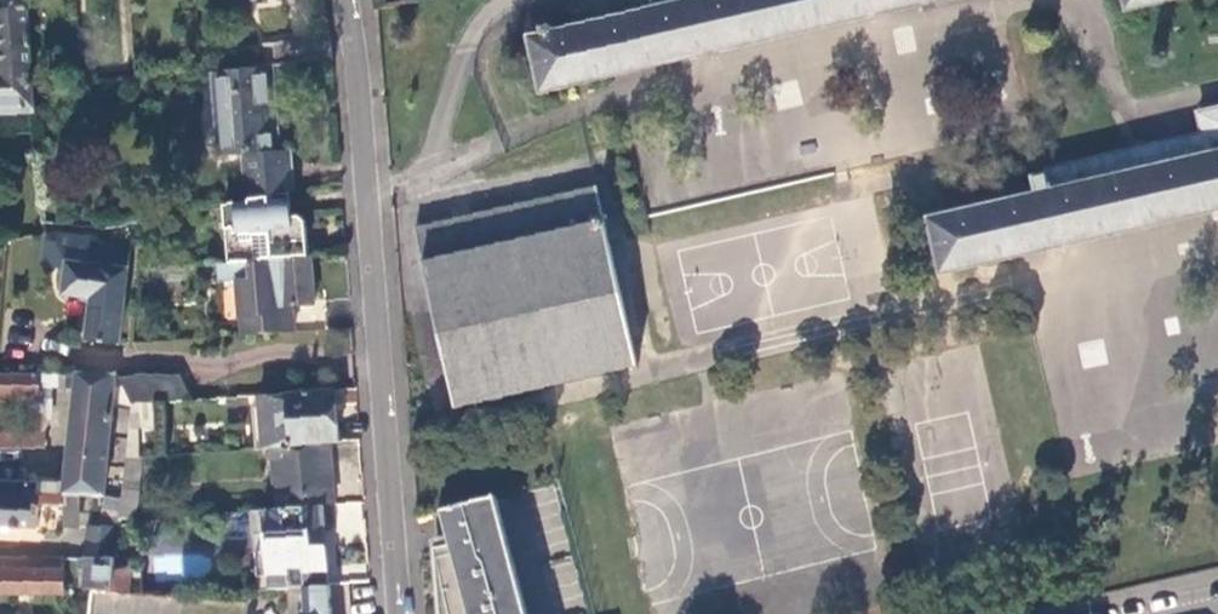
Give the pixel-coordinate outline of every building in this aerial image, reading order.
[(31,110),(31,113),(34,113),(33,90),(27,0),(0,0),(0,111),(31,110)] [(386,7),(385,0),(374,0),(373,0),(374,10),(386,7)] [(539,95),(564,90),(564,88),(945,0),(703,0),(551,35),(550,28),(540,30),(542,37),(529,40),(529,38),(526,39),(539,95)] [(1126,13),(1129,12),(1128,10),(1171,0),(1123,0),(1126,13)] [(273,43),(275,63),(331,57),(328,37),(273,43)] [(269,64),(211,70),(225,205),(292,192),(288,152),(277,152),(269,64)] [(941,275),(967,269),(966,268),(1217,209),(1217,109),(1199,114),(1204,134),(1049,171),(1054,191),(930,220),(930,218),(927,219),(941,275)] [(414,230),(457,411),(637,369),(594,188),(414,230)] [(292,192),(225,205),(230,263),(248,261),(279,259),(309,256),(306,227),(295,227),(292,192)] [(225,205),(209,208),(211,226),(215,230),(227,228),(225,205)] [(199,221),(198,211),(169,216),(172,227),(199,221)] [(118,345),(128,243),(110,246),(89,245),(87,265),(67,263),(64,295),(90,298),(87,342),(118,345)] [(248,261),(230,263),(217,264),(218,280),(224,280),(237,279),(237,286),(240,336),(293,332),(291,306),(313,304),(309,256),(279,259),(279,261),(248,263),(248,261)] [(103,496),(115,373),(76,371),(76,374),(37,374),(37,399),(35,399),(35,419),(48,420),(49,388),(74,388),(72,406),(68,455),(66,482),(66,496),(81,496),(103,496)] [(35,399),(37,399),(37,374),(0,373),(0,399),(35,399)] [(154,403),(193,399),(177,374),(142,375),(119,380),(132,405),(154,403)] [(337,442),(333,389),(285,392),(285,391),(258,393),(263,447),(271,447),(328,443),(337,442)] [(139,445),(138,433),(157,432),(154,403),(132,405),(128,446),(139,445)] [(48,420),(35,419),(35,434),(44,434),(48,420)] [(35,434),(0,435),(0,449),(43,448),(44,434),(35,434)] [(332,503),(328,443),(271,447),(275,508),(332,503)] [(135,518),(140,458),(126,459),(122,496),(119,519),(135,518)] [(66,503),(66,496),(66,482),(54,482),(54,476),(46,476),(34,476),(34,482),(28,481),(28,493),(39,494),(38,504),(39,504),(65,503),(66,503)] [(39,504),(38,504),(39,494),(28,493),(28,481),(0,482),(0,528),(38,528),(39,504)] [(494,495),(440,509),(446,535),(449,544),(503,530),(494,495)] [(65,503),(66,527),(81,527),(81,496),(66,496),(66,503),(65,503)] [(104,526),(87,526),(83,557),(115,557),(119,519),(122,496),(108,496),(104,526)] [(332,503),(275,508),(253,509),(261,588),(305,585),(330,583),(333,583),(328,545),(311,546),(311,529),(334,528),(332,503)] [(446,535),(433,539),(433,548),(440,613),(526,613),(503,530),(449,544),(446,535)] [(209,556),(150,549),(148,571),(207,578),(209,556)] [(114,567),(115,557),(83,557),(80,557),(80,587),(93,589),(93,590),(111,591),(114,567)] [(61,558),(0,558),(0,592),(20,592),(29,592),(61,591),(61,558)] [(131,569),(114,567),(111,591),(129,592),(131,569)] [(305,585),(307,610),(305,610),(306,613),(332,613),(330,583),(305,585)]
